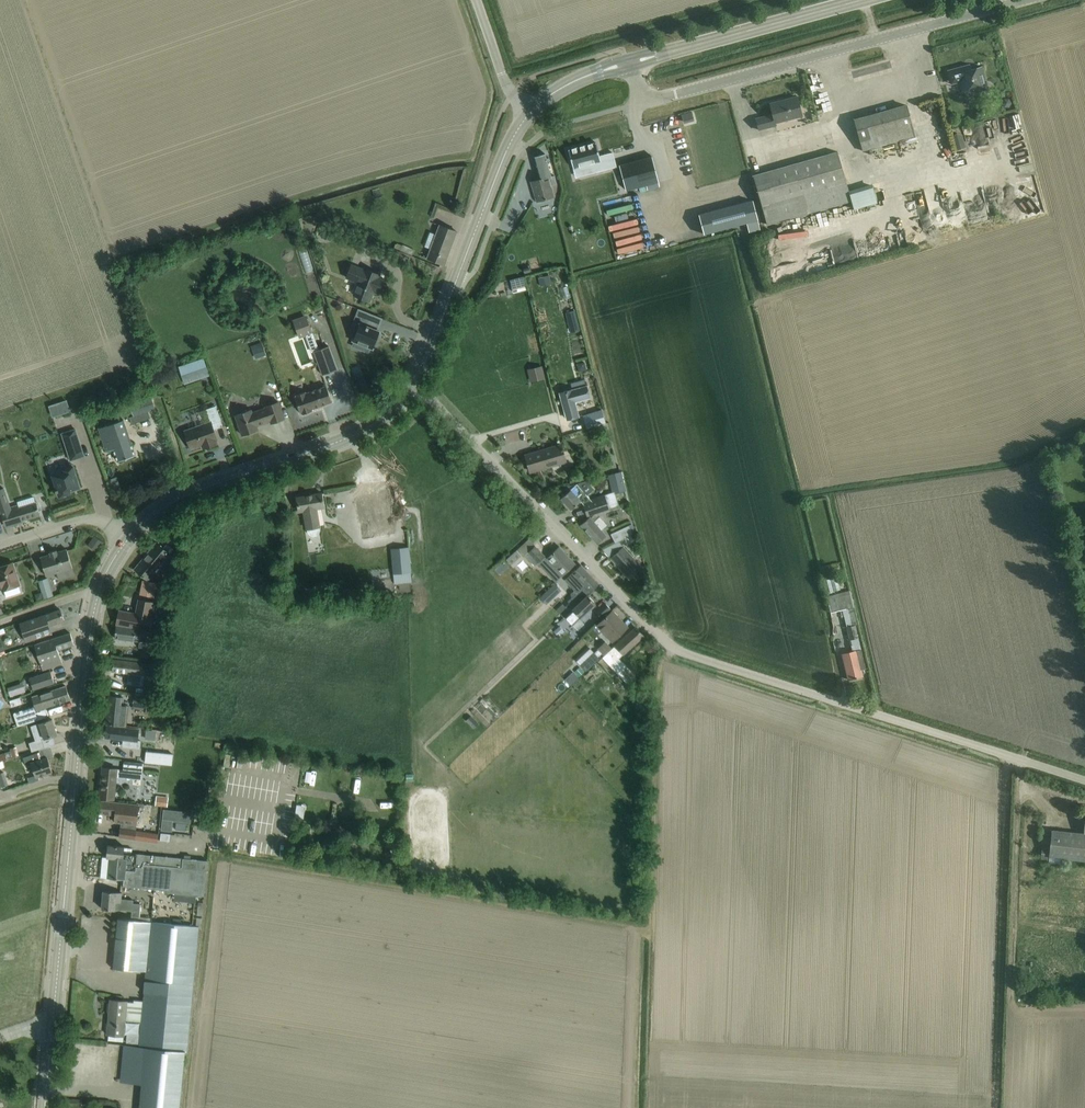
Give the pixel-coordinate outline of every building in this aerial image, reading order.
[(969,65),(964,66),(948,71),(950,79),(953,78),(955,83),(960,82),(962,91),(974,88),(975,93),(988,89),(982,67),(971,70),(969,65)] [(802,116),(797,96),(770,103),(773,114),(756,118),(759,130),(776,126),(775,123),(802,116)] [(916,136),(910,116),(907,106),(854,121),(863,151),(916,136)] [(962,134),(953,137),(957,150),(965,147),(962,134)] [(568,150),(573,168),(592,163),(594,172),(616,167),(615,163),(614,163),(613,156),(612,153),(599,156),(596,143),(568,150)] [(753,176),(756,186),(767,225),(852,201),(854,209),(877,203),(873,187),(850,194),(838,152),(753,176)] [(536,202),(547,199),(553,197),(550,185),(556,184),(554,176),(557,175),(553,158),(546,160),(545,154),(533,157),(539,180),(531,182),(536,202)] [(619,165),(621,176),(625,190),(658,182),(651,156),(619,165)] [(379,188),(372,190),(374,199),(381,197),(379,188)] [(645,199),(609,207),(612,223),(649,215),(645,199)] [(762,229),(754,201),(701,215),(706,235),(748,224),(750,232),(762,229)] [(569,202),(565,212),(575,216),(579,206),(569,202)] [(427,259),(443,265),(456,231),(440,225),(427,259)] [(540,227),(542,239),(550,238),(549,226),(540,227)] [(321,238),(330,242),(334,230),(325,227),(321,238)] [(402,246),(400,250),(412,255),(414,250),(402,245),(402,246)] [(357,283),(352,295),(369,302),(373,291),(378,293),(383,279),(379,277),(381,270),(379,275),(351,264),(345,278),(357,283)] [(548,276),(537,278),(539,286),(550,284),(548,276)] [(574,310),(566,312),(570,331),(579,329),(574,310)] [(354,341),(352,345),(361,349),(362,344),(372,348),(379,331),(376,329),(381,318),(366,312),(361,323),(359,323),(353,340),(354,341)] [(305,315),(292,320),(299,338),(305,336),(307,341),(314,338),(312,333),(305,315)] [(262,346),(252,350),(255,358),(265,355),(262,346)] [(337,369),(328,346),(313,352),(322,375),(337,369)] [(541,367),(528,370),(531,381),(543,378),(541,367)] [(189,386),(208,382),(206,373),(187,378),(189,386)] [(578,416),(575,406),(575,402),(590,398),(587,385),(559,393),(566,419),(578,416)] [(331,402),(328,391),(326,386),(305,393),(305,392),(296,395),(296,396),(294,397),(300,413),(302,412),(302,414),(311,411),(311,409),(331,402)] [(150,396),(128,404),(132,416),(129,417),(131,424),(149,417),(147,411),(154,409),(150,396)] [(66,399),(54,403),(58,414),(69,411),(66,399)] [(271,423),(284,419),(278,402),(265,406),(265,408),(252,412),(251,410),(235,415),(241,435),(258,429),(256,426),(270,421),(271,423)] [(190,449),(201,445),(202,448),(217,443),(213,430),(222,426),(215,406),(205,409),(210,422),(184,430),(190,449)] [(601,410),(583,415),(587,429),(605,423),(601,410)] [(135,455),(131,445),(123,419),(97,427),(106,452),(113,449),(117,461),(135,455)] [(48,428),(34,432),(37,444),(52,440),(48,428)] [(83,455),(75,429),(61,433),(70,461),(71,461),(71,459),(83,455)] [(529,472),(540,469),(566,461),(561,445),(525,455),(529,472)] [(80,487),(72,464),(71,464),(72,466),(62,469),(63,471),(52,475),(56,489),(55,489),(56,491),(57,491),(59,496),(70,493),(69,491),(80,487)] [(615,473),(608,475),(610,482),(622,479),(620,472),(615,473)] [(590,474),(568,479),(569,484),(591,479),(590,474)] [(393,533),(386,493),(385,482),(355,487),(364,538),(393,533)] [(575,484),(557,489),(563,495),(569,491),(575,485),(575,484)] [(563,495),(560,498),(570,509),(580,501),(583,504),(585,510),(587,516),(597,512),(609,508),(616,506),(619,505),(614,493),(614,492),(610,493),(590,500),(576,484),(575,485),(569,491),(563,495)] [(35,502),(18,508),(17,505),(10,507),(4,488),(0,489),(0,512),(1,512),(3,516),(7,515),(10,523),(38,514),(35,502)] [(296,497),(298,508),(299,511),(303,511),(306,529),(307,532),(308,534),(310,536),(313,536),(315,536),(317,535),(318,534),(319,532),(319,529),(319,526),(316,509),(323,507),(321,493),(296,497)] [(597,544),(605,536),(606,536),(600,530),(606,525),(599,517),(593,522),(589,517),(580,525),(597,544)] [(615,543),(618,541),(633,534),(636,533),(631,524),(628,526),(610,534),(615,543)] [(532,544),(537,539),(533,535),(528,539),(532,544)] [(94,536),(87,545),(96,552),(103,542),(94,536)] [(528,539),(515,551),(521,557),(524,554),(525,555),(534,546),(532,544),(528,539)] [(642,567),(618,541),(615,543),(602,550),(629,579),(642,567)] [(156,543),(134,570),(143,576),(147,580),(150,577),(148,575),(158,563),(160,565),(162,562),(169,554),(173,549),(166,544),(162,548),(156,543)] [(525,555),(534,566),(544,557),(534,546),(525,555)] [(562,576),(567,571),(575,564),(559,547),(546,559),(562,576)] [(409,548),(391,549),(393,574),(411,572),(409,548)] [(45,575),(56,572),(58,581),(74,576),(66,549),(56,552),(55,549),(49,551),(49,554),(39,557),(45,575)] [(515,559),(505,566),(512,574),(515,572),(519,577),(526,572),(515,559)] [(1,588),(2,590),(18,584),(11,563),(0,566),(0,588),(1,588)] [(585,595),(590,591),(598,584),(581,565),(572,573),(565,580),(575,590),(573,591),(573,592),(572,592),(571,593),(571,594),(571,595),(572,597),(567,601),(569,603),(566,607),(569,610),(573,607),(585,595)] [(53,595),(48,578),(38,581),(43,598),(53,595)] [(143,580),(141,591),(153,594),(156,583),(143,580)] [(860,638),(856,625),(858,625),(854,607),(855,607),(850,590),(827,597),(832,613),(840,611),(844,622),(850,620),(852,626),(846,627),(850,640),(860,638)] [(585,623),(580,618),(587,611),(595,604),(587,595),(579,602),(565,616),(573,625),(578,630),(585,623)] [(150,616),(152,602),(139,600),(136,614),(119,611),(116,624),(127,626),(127,625),(137,627),(137,626),(150,629),(153,616),(150,616)] [(601,618),(602,617),(610,609),(604,603),(595,612),(601,618)] [(51,633),(51,632),(48,625),(63,620),(60,609),(19,623),(25,642),(51,633)] [(612,642),(619,634),(627,627),(612,611),(596,625),(612,642)] [(138,647),(152,649),(153,642),(146,642),(147,629),(116,626),(115,638),(128,639),(128,640),(139,641),(138,647)] [(559,627),(553,631),(558,637),(563,632),(564,631),(559,626),(559,627)] [(619,658),(623,654),(635,643),(643,636),(635,627),(627,635),(602,658),(621,678),(630,670),(619,658)] [(41,669),(51,666),(61,663),(57,649),(73,644),(69,633),(33,645),(41,669)] [(657,647),(651,640),(644,646),(651,653),(657,647)] [(842,654),(846,669),(848,679),(863,676),(862,670),(866,669),(864,658),(861,649),(842,654)] [(593,652),(579,665),(580,667),(586,672),(599,659),(598,657),(594,653),(593,652)] [(112,660),(111,671),(122,672),(128,673),(127,683),(143,685),(144,682),(146,663),(123,661),(112,660)] [(580,668),(575,673),(579,677),(584,672),(580,668)] [(50,671),(29,678),(33,689),(53,683),(50,671)] [(573,672),(565,679),(570,686),(578,678),(573,672)] [(52,676),(55,688),(63,686),(60,674),(52,676)] [(65,686),(55,690),(33,697),(36,705),(13,713),(18,726),(48,716),(44,707),(69,698),(65,686)] [(133,706),(146,707),(147,697),(134,695),(133,706)] [(106,723),(117,724),(125,725),(127,706),(124,705),(125,698),(109,696),(106,723)] [(20,697),(9,700),(11,706),(22,703),(20,697)] [(640,700),(636,704),(643,712),(644,713),(649,709),(645,705),(640,700)] [(28,742),(31,752),(44,747),(41,739),(56,734),(50,719),(30,726),(35,740),(28,742)] [(104,737),(115,738),(125,739),(125,746),(136,747),(138,729),(106,726),(104,737)] [(9,748),(10,751),(7,752),(9,758),(12,757),(18,756),(16,746),(9,748)] [(22,757),(25,765),(30,763),(35,777),(52,771),(47,757),(42,758),(39,752),(42,751),(42,750),(22,757)] [(6,759),(9,758),(7,752),(4,753),(0,754),(0,760),(6,759)] [(99,798),(109,799),(116,799),(118,777),(141,780),(143,763),(124,761),(123,769),(102,767),(99,798)] [(222,771),(234,772),(235,764),(223,762),(222,771)] [(167,807),(168,797),(156,796),(155,806),(167,807)] [(97,813),(108,814),(115,815),(115,822),(120,823),(119,837),(136,839),(140,805),(99,801),(97,813)] [(297,806),(295,818),(302,819),(303,807),(297,806)] [(163,810),(161,830),(170,831),(171,821),(188,822),(189,813),(163,810)] [(1041,859),(1049,860),(1049,861),(1058,862),(1058,858),(1064,858),(1064,861),(1084,863),(1084,828),(1084,833),(1052,830),(1050,848),(1042,847),(1041,859)] [(160,833),(159,840),(168,841),(169,834),(160,833)] [(107,878),(118,879),(126,880),(125,886),(167,889),(167,891),(204,895),(207,862),(124,855),(125,847),(107,845),(106,857),(109,858),(107,878)] [(357,846),(356,853),(366,855),(368,847),(357,846)] [(100,863),(98,884),(105,884),(107,864),(100,863)] [(101,909),(111,910),(132,912),(132,917),(139,917),(140,904),(133,903),(133,898),(117,897),(118,892),(103,890),(101,909)] [(195,926),(128,919),(117,918),(113,968),(146,971),(144,992),(146,992),(143,1022),(140,1022),(138,1045),(150,1046),(151,1045),(187,1048),(199,926),(201,927),(201,926),(196,925),(195,926)] [(146,992),(144,992),(143,1001),(134,1000),(134,1002),(109,1000),(107,1034),(108,1034),(108,1040),(122,1041),(123,1036),(126,1036),(127,1020),(132,1020),(140,1022),(143,1022),(146,992)] [(126,1083),(142,1084),(139,1107),(179,1107),(185,1051),(186,1051),(187,1048),(151,1045),(150,1046),(138,1045),(138,1046),(130,1045),(126,1083)]
